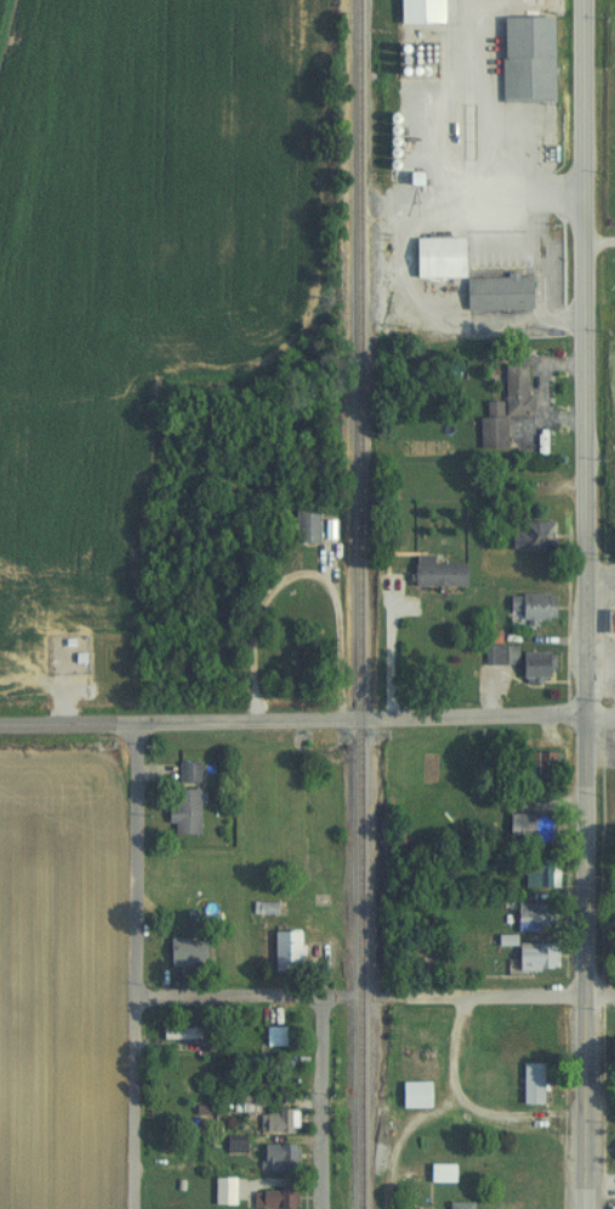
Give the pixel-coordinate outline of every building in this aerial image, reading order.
[(390,24),(436,24),(436,0),(390,0),(390,24)] [(494,17),(494,102),(548,102),(548,17),(494,17)] [(500,450),(499,415),(524,415),(523,364),(496,364),(497,402),(479,402),(479,417),(472,417),(472,450),(500,450)] [(288,510),(288,544),(313,544),(313,510),(288,510)] [(460,564),(424,564),(424,556),(404,556),(404,586),(460,586),(460,564)] [(546,595),(500,595),(500,611),(510,611),(510,620),(546,620),(546,595)] [(511,645),(477,645),(476,665),(510,665),(510,678),(543,678),(543,653),(511,653),(511,645)] [(555,753),(519,753),(519,775),(555,775),(555,753)] [(193,762),(172,762),(172,783),(193,783),(193,762)] [(166,789),(166,834),(192,834),(192,789),(166,789)] [(551,812),(501,812),(501,837),(551,837),(551,812)] [(518,886),(544,886),(544,862),(518,862),(518,886)] [(508,929),(537,929),(537,902),(508,902),(508,929)] [(292,929),(264,929),(264,970),(292,970),(292,929)] [(161,937),(161,965),(199,965),(199,937),(161,937)] [(506,968),(543,968),(543,942),(506,942),(506,968)] [(279,1046),(279,1025),(259,1026),(259,1047),(279,1046)] [(156,1039),(192,1039),(192,1026),(156,1026),(156,1039)] [(280,1072),(280,1056),(258,1057),(258,1073),(280,1072)] [(536,1104),(536,1062),(514,1062),(514,1104),(536,1104)] [(289,1109),(254,1109),(254,1131),(289,1131),(289,1109)] [(612,1135),(607,1155),(614,1157),(614,1136),(612,1135)] [(255,1143),(255,1169),(288,1169),(288,1143),(255,1143)] [(448,1182),(448,1164),(422,1164),(422,1182),(448,1182)] [(207,1203),(228,1203),(228,1176),(207,1176),(207,1203)] [(291,1187),(248,1187),(248,1208),(291,1208),(291,1187)]
